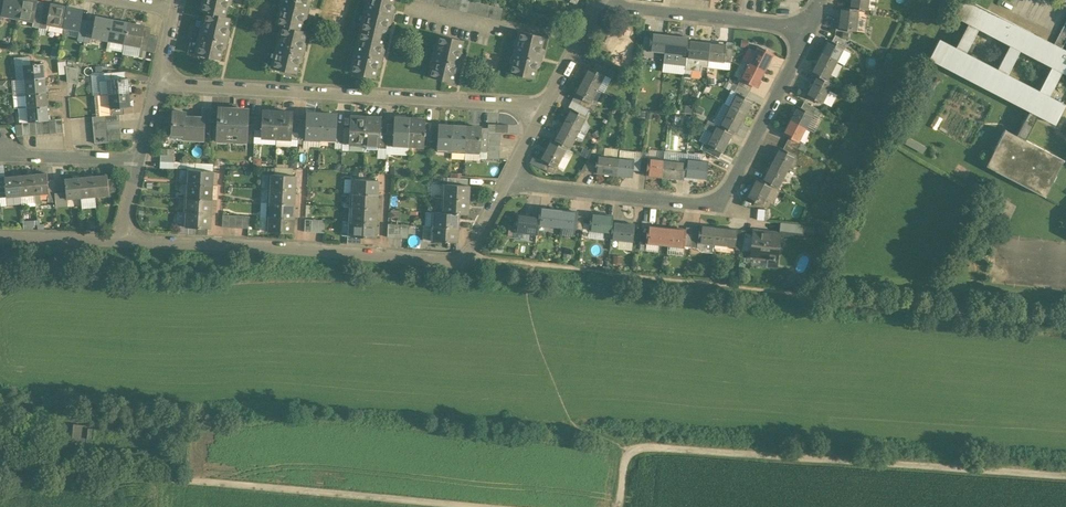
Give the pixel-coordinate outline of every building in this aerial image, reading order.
[(2,11),(2,15),(18,18),(21,0),(4,0),(2,11)] [(31,0),(21,0),(18,18),(34,21),(35,21),(38,3),(38,1),(31,0)] [(201,11),(207,12),(225,16),(227,5),(228,4),(230,4),(231,0),(203,0),(201,11)] [(277,25),(282,26),(301,31),(304,20),(307,18),(311,4),(309,0),(283,0),(277,25)] [(361,30),(385,35),(387,25),(391,23),(394,8),(392,5),(393,0),(368,0),(361,30)] [(470,0),(449,0),(447,6),(447,7),(473,13),(476,1),(470,0)] [(851,9),(859,10),(868,11),(869,0),(852,0),(851,9)] [(968,0),(960,0),(953,14),(969,23),(957,48),(965,53),(978,28),(1011,45),(998,70),(1007,74),(1020,49),(1053,66),(1040,91),(1048,96),(1061,71),(1065,73),(1065,51),(1062,49),(1054,45),(968,0)] [(503,8),(476,1),(473,13),(500,20),(503,8)] [(44,5),(38,3),(35,21),(34,21),(33,27),(40,28),(44,5)] [(67,7),(51,4),(50,6),(47,24),(48,24),(63,27),(67,7)] [(50,6),(44,5),(40,28),(47,30),(48,24),(47,24),(50,6)] [(84,10),(67,7),(63,27),(80,30),(82,19),(84,10)] [(851,9),(842,8),(840,30),(857,31),(859,10),(851,9)] [(225,16),(207,12),(196,54),(221,60),(223,49),(226,47),(229,33),(228,30),(231,17),(225,16)] [(112,20),(96,17),(95,22),(92,37),(93,37),(108,40),(112,20)] [(88,21),(82,19),(80,30),(78,37),(85,38),(88,21)] [(128,23),(112,20),(108,40),(125,43),(128,23)] [(95,22),(88,21),(85,38),(84,43),(91,44),(93,37),(92,37),(95,22)] [(1062,49),(1065,41),(1065,21),(1054,45),(1062,49)] [(145,26),(128,23),(125,43),(140,46),(141,46),(145,27),(145,26)] [(63,27),(48,24),(47,30),(62,33),(63,27)] [(301,31),(282,26),(272,67),(297,73),(299,62),(303,60),(306,46),(304,43),(307,31),(301,31)] [(80,30),(63,27),(62,33),(62,35),(78,38),(78,37),(80,30)] [(152,28),(145,27),(141,46),(140,46),(140,50),(147,51),(150,35),(152,28)] [(545,34),(520,29),(510,71),(535,77),(537,65),(540,64),(544,48),(542,46),(545,34)] [(385,35),(361,30),(351,72),(375,77),(378,65),(381,65),(384,51),(384,49),(382,46),(385,35)] [(667,35),(651,33),(649,50),(665,52),(667,35)] [(464,39),(439,34),(429,75),(454,81),(457,70),(459,68),(463,53),(461,51),(464,39)] [(150,35),(147,51),(155,53),(159,36),(150,35)] [(689,37),(667,35),(665,52),(687,54),(689,37)] [(848,42),(836,36),(833,42),(845,48),(848,42)] [(125,43),(108,40),(107,48),(123,51),(125,43)] [(708,67),(709,60),(711,43),(689,40),(685,70),(701,71),(701,66),(708,67)] [(833,42),(830,40),(823,54),(838,61),(838,62),(845,48),(833,42)] [(957,48),(940,40),(939,40),(931,56),(948,65),(947,67),(955,72),(956,70),(989,87),(988,89),(997,93),(998,91),(1031,108),(1016,134),(1025,138),(1040,113),(1056,122),(1065,105),(1065,104),(998,70),(957,48)] [(726,44),(711,43),(709,60),(731,62),(733,43),(727,42),(726,49),(726,44)] [(140,46),(125,43),(123,51),(123,53),(138,56),(140,50),(140,46)] [(775,54),(760,46),(749,66),(765,74),(775,54)] [(497,70),(497,54),(488,54),(487,69),(497,70)] [(838,61),(823,54),(812,74),(827,81),(838,61)] [(31,58),(16,59),(18,80),(25,79),(24,65),(32,64),(31,58)] [(32,64),(24,65),(25,79),(45,78),(44,63),(32,64)] [(608,69),(596,63),(593,69),(604,75),(608,69)] [(765,74),(749,66),(742,80),(754,86),(758,88),(765,74)] [(593,69),(589,67),(582,81),(597,89),(604,75),(593,69)] [(112,72),(105,73),(105,80),(108,80),(113,79),(112,72)] [(604,75),(597,89),(604,93),(611,79),(604,75)] [(833,84),(817,76),(807,96),(823,104),(833,84)] [(0,80),(0,88),(9,87),(8,78),(0,80)] [(45,78),(25,79),(27,93),(47,92),(45,78)] [(113,79),(108,80),(110,94),(129,92),(128,78),(126,78),(113,79)] [(18,80),(14,80),(15,94),(27,93),(25,79),(18,80)] [(105,80),(93,81),(95,95),(101,95),(100,81),(105,80)] [(105,80),(100,81),(101,95),(110,94),(108,80),(105,80)] [(754,86),(742,80),(739,86),(751,92),(754,86)] [(597,89),(582,81),(575,95),(581,98),(590,103),(597,89)] [(739,86),(736,92),(738,93),(748,98),(751,92),(739,86)] [(47,92),(27,93),(28,107),(48,105),(47,92)] [(129,92),(110,94),(111,107),(125,105),(130,105),(129,92)] [(27,93),(15,94),(16,108),(20,108),(28,107),(27,93)] [(738,93),(731,107),(746,115),(753,101),(748,98),(738,93)] [(101,95),(95,95),(96,116),(106,115),(111,115),(111,107),(110,94),(101,95)] [(581,98),(575,95),(572,101),(578,104),(581,98)] [(590,103),(581,98),(578,104),(590,110),(593,104),(590,103)] [(590,110),(578,104),(572,101),(568,108),(571,109),(571,108),(587,116),(590,110)] [(816,108),(805,102),(802,108),(813,114),(816,108)] [(48,105),(28,107),(29,121),(29,122),(36,121),(42,120),(49,120),(48,105)] [(125,105),(111,107),(111,115),(120,114),(126,114),(125,105)] [(802,108),(799,106),(791,120),(806,128),(813,114),(802,108)] [(28,107),(20,108),(21,120),(22,122),(29,121),(28,107)] [(731,107),(721,127),(732,133),(736,134),(746,115),(731,107)] [(212,109),(203,108),(203,117),(205,118),(204,130),(211,130),(211,122),(212,109)] [(587,116),(571,108),(571,109),(564,122),(579,130),(583,122),(587,116)] [(823,112),(816,108),(813,114),(820,117),(823,112)] [(232,140),(234,110),(233,110),(219,109),(218,123),(217,139),(232,140)] [(234,110),(232,140),(247,141),(247,132),(248,117),(249,111),(239,110),(234,110)] [(278,112),(263,111),(263,117),(262,131),(262,137),(277,138),(278,112)] [(183,135),(185,116),(186,112),(174,112),(173,134),(183,135)] [(294,113),(278,112),(277,138),(292,139),(292,133),(293,119),(294,113)] [(322,115),(307,114),(306,120),(305,138),(306,138),(321,139),(322,115)] [(337,116),(322,115),(321,139),(335,139),(336,139),(337,128),(337,116)] [(185,116),(183,135),(183,139),(204,140),(204,130),(205,118),(203,117),(185,116)] [(366,117),(351,116),(350,128),(349,144),(365,145),(366,117)] [(256,117),(248,117),(247,132),(255,132),(255,130),(256,117)] [(382,118),(366,117),(365,145),(379,146),(380,146),(381,134),(382,118)] [(62,118),(55,119),(57,133),(64,132),(62,118)] [(410,119),(395,118),(394,124),(393,146),(409,147),(410,119)] [(426,120),(410,119),(409,147),(424,147),(425,138),(425,122),(426,120)] [(306,120),(300,120),(299,133),(298,144),(306,145),(306,138),(305,138),(306,120)] [(806,128),(791,120),(784,135),(790,137),(799,142),(806,128)] [(717,125),(708,121),(704,128),(706,129),(713,133),(717,125)] [(566,148),(569,150),(576,137),(579,130),(564,122),(554,142),(566,148)] [(590,126),(583,122),(579,130),(586,134),(590,126)] [(508,125),(495,124),(495,132),(501,132),(508,133),(508,125)] [(453,126),(439,125),(438,141),(437,148),(452,149),(453,126)] [(707,144),(707,145),(722,153),(732,133),(721,127),(717,125),(713,133),(707,144)] [(467,127),(453,126),(452,149),(466,150),(467,127)] [(482,127),(467,127),(466,150),(481,151),(481,150),(482,128),(482,127)] [(1016,134),(1005,127),(985,164),(1044,195),(1059,168),(1063,158),(1025,138),(1016,134)] [(343,128),(337,128),(336,139),(335,139),(335,142),(343,143),(343,128)] [(713,133),(706,129),(700,141),(704,143),(707,144),(713,133)] [(579,130),(576,137),(583,140),(586,134),(579,130)] [(121,134),(108,135),(109,142),(122,141),(121,134)] [(387,134),(381,134),(380,146),(379,146),(379,149),(387,150),(387,146),(387,134)] [(905,143),(924,153),(928,146),(908,136),(905,143)] [(799,142),(790,137),(787,143),(799,150),(802,144),(799,142)] [(566,148),(554,142),(551,140),(541,160),(544,162),(556,168),(566,148)] [(722,153),(707,145),(707,144),(704,143),(700,149),(719,158),(722,153)] [(799,150),(787,143),(783,149),(796,156),(799,150)] [(808,147),(802,144),(799,150),(805,153),(808,147)] [(780,148),(773,161),(789,169),(796,156),(783,149),(780,148)] [(481,151),(466,150),(466,157),(487,158),(487,152),(487,151),(481,150),(481,151)] [(702,155),(687,153),(686,160),(702,161),(702,155)] [(642,156),(635,155),(635,160),(633,170),(640,170),(642,156)] [(534,156),(531,162),(541,168),(544,162),(541,160),(534,156)] [(589,156),(582,171),(595,172),(597,158),(590,157),(590,156),(589,156)] [(619,158),(597,156),(597,158),(595,172),(595,173),(617,175),(619,158)] [(648,157),(642,156),(640,170),(647,171),(648,157)] [(664,159),(648,157),(647,171),(646,175),(662,177),(664,159)] [(635,160),(619,158),(617,175),(633,177),(633,170),(635,160)] [(686,161),(664,159),(662,177),(684,179),(684,177),(686,161)] [(702,161),(686,160),(686,161),(684,177),(707,179),(709,162),(702,161)] [(789,169),(773,161),(763,181),(773,186),(779,189),(789,169)] [(544,162),(541,168),(553,174),(556,168),(544,162)] [(213,171),(190,169),(189,184),(212,185),(213,171)] [(48,173),(33,174),(35,194),(49,193),(48,180),(48,173)] [(33,174),(19,176),(21,195),(35,194),(33,174)] [(276,174),(272,174),(271,189),(295,190),(296,175),(294,175),(276,174)] [(108,175),(94,176),(95,196),(110,195),(110,192),(108,179),(108,175)] [(21,195),(19,176),(6,177),(8,197),(21,195)] [(94,176),(80,178),(81,197),(95,196),(94,176)] [(80,178),(65,179),(66,191),(67,199),(81,197),(80,178)] [(758,178),(748,197),(763,205),(767,198),(773,186),(763,181),(758,178)] [(115,179),(108,179),(110,192),(117,192),(115,179)] [(379,180),(355,179),(354,193),(378,195),(379,180)] [(212,185),(189,184),(188,198),(211,199),(212,185)] [(447,184),(446,184),(445,198),(468,200),(469,185),(468,185),(447,184)] [(773,186),(767,198),(773,201),(779,189),(773,186)] [(271,189),(263,188),(262,202),(271,203),(271,189)] [(295,190),(271,189),(271,203),(295,204),(295,190)] [(61,192),(55,192),(56,200),(56,206),(68,205),(67,199),(66,191),(61,192)] [(378,195),(354,193),(354,194),(353,207),(377,209),(378,195)] [(35,194),(21,195),(22,204),(36,203),(35,194)] [(21,195),(8,197),(9,205),(22,204),(21,195)] [(211,199),(188,198),(187,212),(211,214),(211,199)] [(468,200),(445,198),(444,212),(459,213),(459,214),(468,214),(468,200)] [(271,203),(262,202),(261,216),(270,217),(271,203)] [(295,204),(271,203),(270,217),(294,218),(295,204)] [(377,209),(353,207),(352,222),(376,223),(377,209)] [(562,210),(540,207),(539,216),(538,224),(546,225),(560,227),(562,210)] [(392,219),(400,217),(398,209),(389,211),(392,219)] [(578,212),(562,210),(560,227),(575,228),(576,229),(577,215),(578,212)] [(435,212),(427,211),(426,226),(435,226),(435,212)] [(211,214),(187,212),(186,227),(208,228),(210,228),(211,214)] [(459,213),(444,212),(435,212),(435,226),(458,227),(459,214),(459,213)] [(613,215),(591,213),(589,230),(603,231),(611,232),(613,222),(613,215)] [(539,216),(517,214),(515,231),(537,233),(537,231),(538,224),(539,216)] [(584,216),(577,215),(576,229),(583,229),(584,216)] [(270,217),(261,216),(260,230),(269,230),(270,217)] [(294,218),(270,217),(269,230),(293,232),(294,218)] [(813,238),(815,224),(782,221),(781,235),(813,238)] [(376,223),(352,222),(352,236),(361,236),(375,237),(376,223)] [(613,222),(611,232),(611,239),(619,240),(633,241),(635,224),(613,222)] [(409,225),(402,224),(401,237),(408,238),(409,225)] [(670,228),(649,225),(647,243),(668,245),(670,228)] [(715,227),(699,225),(699,228),(698,234),(698,242),(713,243),(715,227)] [(435,226),(426,226),(425,240),(434,240),(435,226)] [(458,227),(435,226),(434,240),(457,241),(458,227)] [(575,228),(560,227),(560,233),(574,235),(575,228)] [(737,229),(715,227),(713,243),(735,246),(737,229)] [(686,230),(670,228),(668,245),(685,247),(686,233),(686,230)] [(745,230),(737,229),(735,246),(735,249),(741,250),(745,230)] [(603,231),(589,230),(588,236),(603,238),(603,231)] [(780,234),(769,233),(769,234),(762,233),(763,231),(754,230),(753,234),(751,251),(751,257),(767,259),(777,260),(780,234)] [(753,234),(745,233),(741,250),(751,251),(753,234)] [(633,241),(619,240),(618,248),(632,250),(633,241)] [(777,260),(767,259),(766,266),(776,267),(777,260)] [(89,425),(74,424),(71,450),(86,452),(88,438),(94,439),(95,428),(89,428),(89,425)]
